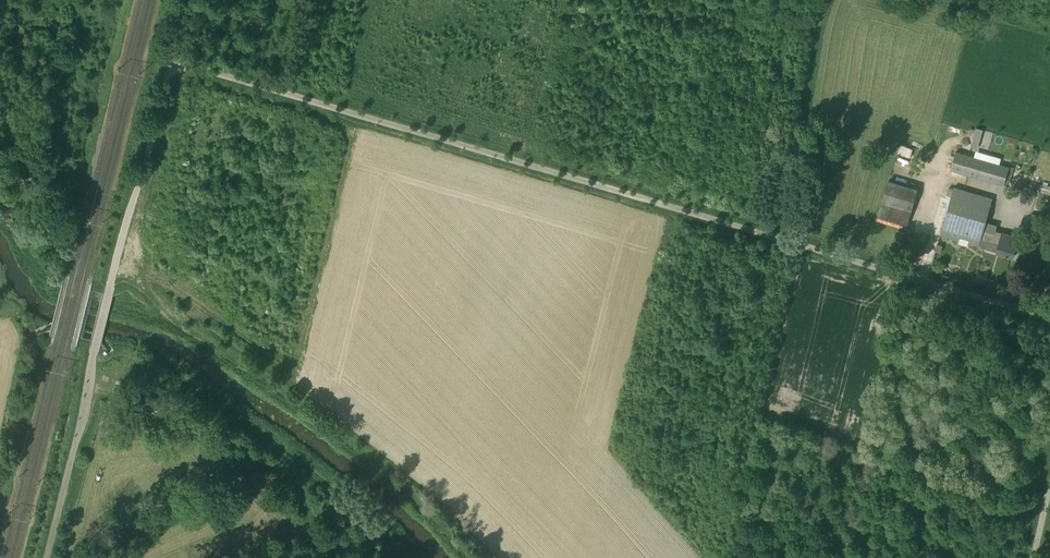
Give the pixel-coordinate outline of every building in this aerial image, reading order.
[(987,152),(993,132),(974,127),(969,147),(987,152)] [(952,167),(1006,182),(1011,163),(957,148),(952,167)] [(908,226),(918,188),(889,181),(879,218),(908,226)] [(998,245),(996,253),(1013,258),(1017,244),(1009,242),(1011,235),(995,231),(994,233),(983,230),(992,198),(954,187),(941,235),(978,246),(979,243),(980,244),(980,243),(979,242),(980,240),(989,242),(989,244),(990,244),(991,243),(998,245)]
